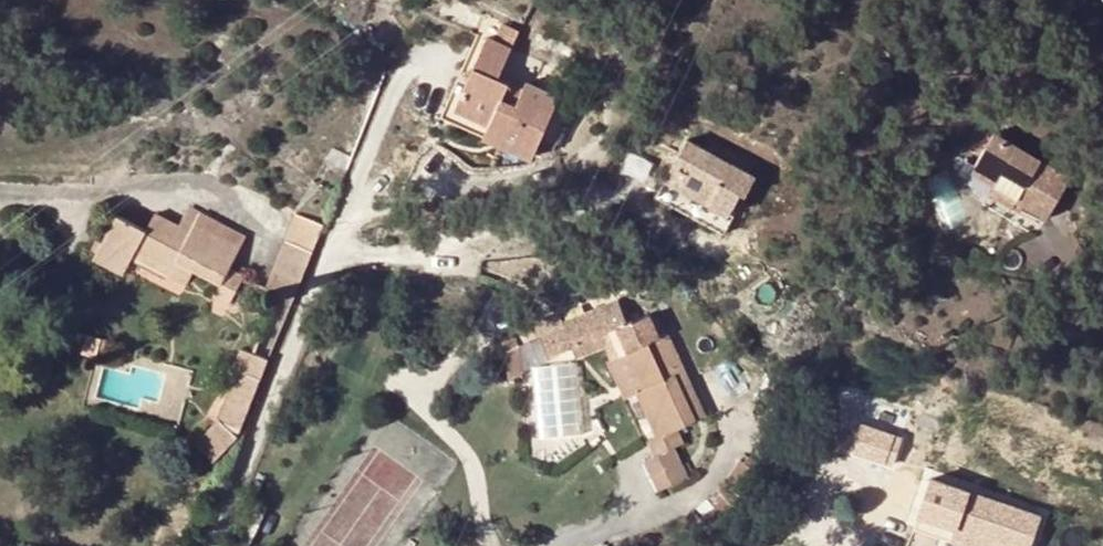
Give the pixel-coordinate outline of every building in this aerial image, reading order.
[(493,46),(511,55),(518,40),(499,33),(493,46)] [(473,91),(493,46),(486,43),(467,88),(473,91)] [(497,148),(531,165),(538,150),(553,158),(575,110),(583,92),(568,85),(560,102),(526,87),(515,110),(501,104),(507,88),(499,83),(510,58),(511,55),(493,46),(473,91),(467,88),(455,113),(488,129),(503,136),(497,148)] [(497,148),(503,136),(488,129),(483,142),(497,148)] [(1016,207),(1020,199),(1049,217),(1073,178),(996,132),(968,178),(1016,207)] [(681,153),(686,156),(671,184),(729,216),(740,194),(745,197),(755,180),(687,143),(681,153)] [(329,161),(347,170),(352,160),(334,151),(329,161)] [(666,181),(671,184),(686,156),(681,153),(666,181)] [(656,199),(724,236),(734,218),(729,216),(671,184),(666,181),(656,199)] [(173,224),(185,231),(193,215),(182,208),(173,224)] [(196,211),(193,215),(185,231),(173,224),(156,215),(146,233),(118,216),(96,258),(125,274),(133,258),(137,250),(175,270),(179,262),(196,270),(222,284),(216,296),(231,304),(245,277),(232,270),(248,238),(196,211)] [(315,252),(325,226),(297,215),(287,241),(315,252)] [(275,270),(303,281),(315,252),(287,241),(275,270)] [(187,286),(196,270),(179,262),(175,270),(137,250),(133,258),(187,286)] [(267,290),(295,301),(303,281),(275,270),(267,290)] [(619,300),(565,323),(566,327),(541,337),(549,358),(574,349),(609,335),(637,394),(658,438),(650,442),(657,456),(646,462),(653,476),(683,463),(676,448),(687,443),(680,429),(706,417),(673,345),(663,323),(656,325),(651,316),(630,325),(619,300)] [(541,337),(566,327),(565,323),(560,311),(535,321),(541,337)] [(84,353),(98,357),(100,349),(109,351),(112,341),(89,334),(84,353)] [(629,397),(637,394),(609,335),(574,349),(578,359),(607,347),(629,397)] [(508,352),(521,346),(517,338),(504,343),(508,352)] [(521,346),(508,352),(510,376),(523,375),(521,346)] [(241,370),(263,380),(271,361),(243,350),(236,368),(241,370)] [(221,421),(239,439),(240,437),(263,380),(241,370),(221,421)] [(239,439),(221,421),(198,445),(216,462),(220,458),(239,439)] [(660,491),(690,477),(683,463),(653,476),(660,491)] [(922,515),(949,524),(951,517),(960,520),(957,527),(953,539),(973,545),(1031,545),(1042,515),(934,478),(922,515)] [(949,524),(922,515),(917,529),(944,538),(949,524)] [(949,524),(957,527),(960,520),(951,517),(949,524)]
